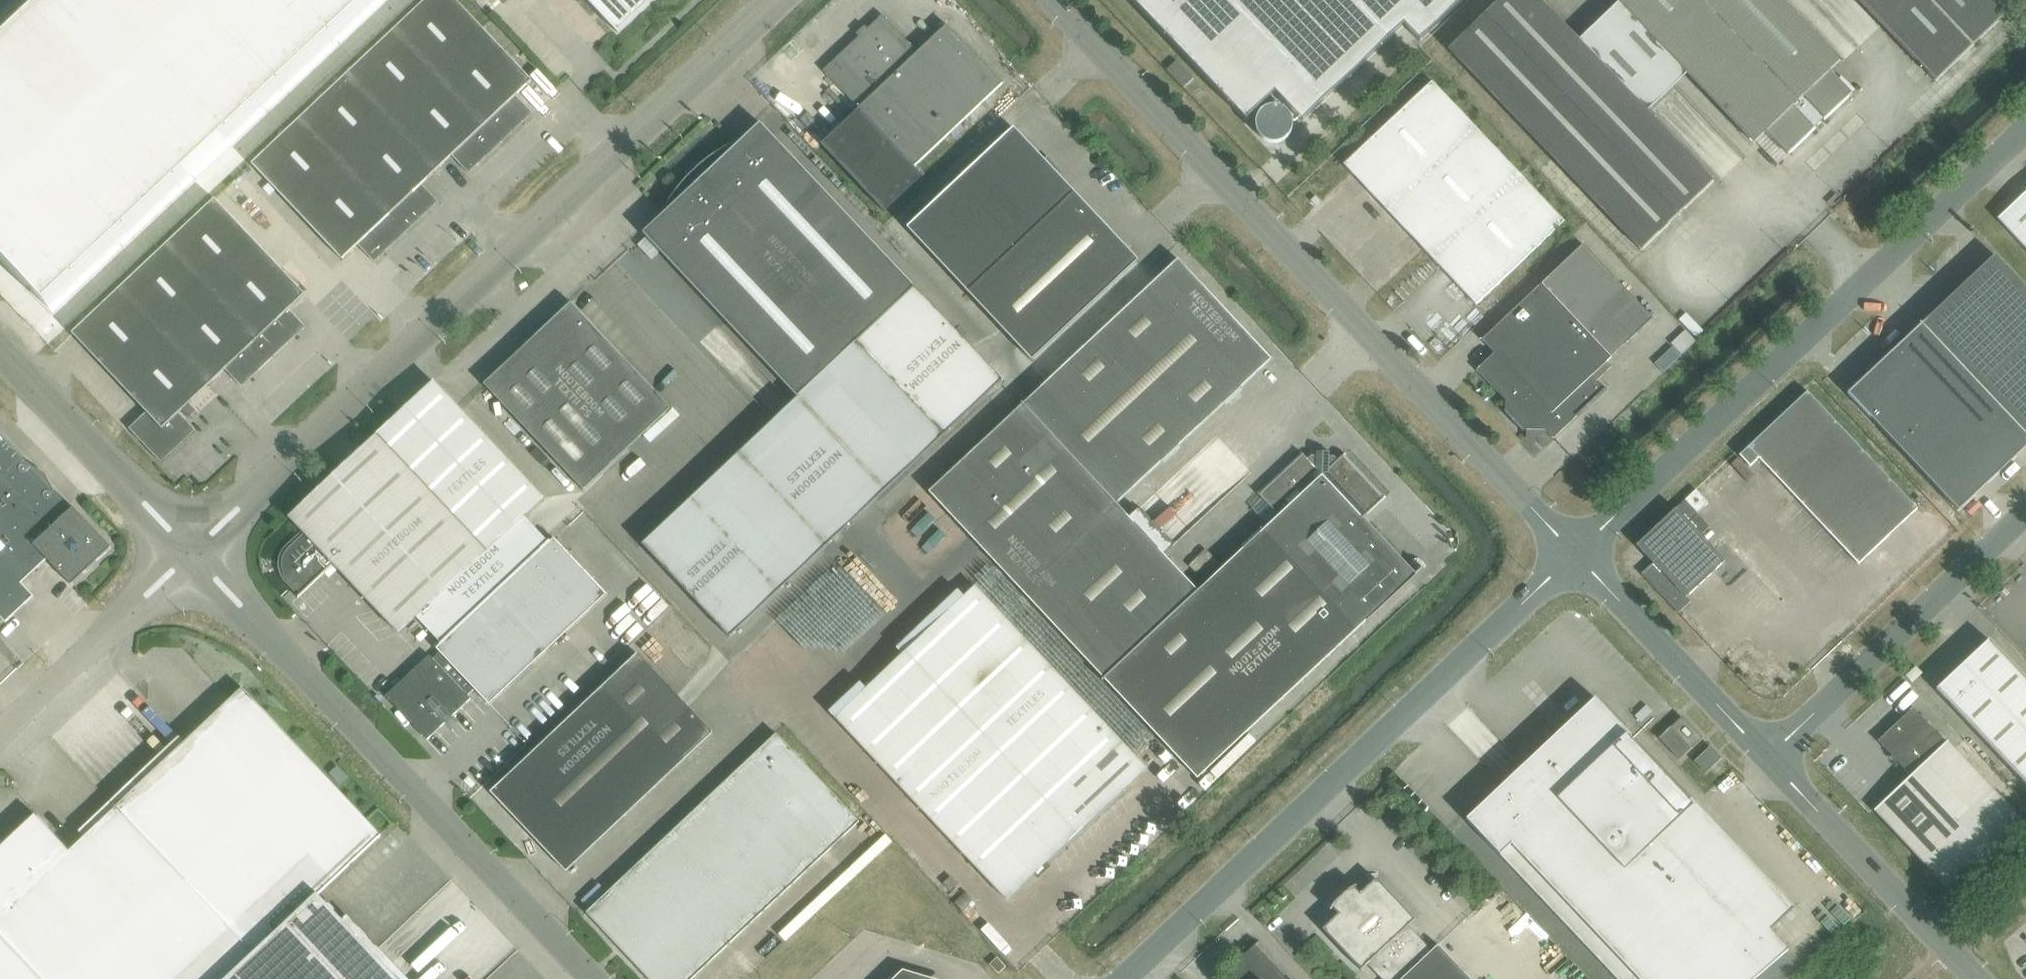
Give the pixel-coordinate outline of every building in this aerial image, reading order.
[(0,55),(0,256),(50,310),(381,0),(58,0),(0,55)] [(395,30),(501,143),(533,113),(516,95),(532,80),(457,0),(427,0),(395,30)] [(618,32),(652,0),(587,0),(618,32)] [(1246,121),(1275,92),(1303,122),(1404,25),(1420,41),(1463,0),(1131,0),(1246,121)] [(1449,48),(1642,250),(1713,181),(1540,0),(1499,0),(1449,48)] [(1789,152),(1791,153),(1815,129),(1814,129),(1824,120),(1824,121),(1849,97),(1847,96),(1826,74),(1840,60),(1783,0),(1617,0),(1754,143),(1769,129),(1790,151),(1789,152)] [(1936,81),(2008,12),(1997,0),(1858,0),(1936,81)] [(922,176),(914,167),(1003,83),(947,24),(918,52),(882,14),(823,70),(859,109),(821,144),(884,211),(922,176)] [(469,173),(501,143),(395,30),(347,75),(437,170),(452,156),(469,173)] [(1177,60),(1166,70),(1183,88),(1194,78),(1177,60)] [(422,184),(437,170),(347,75),(300,119),(406,232),(438,201),(422,184)] [(1432,80),(1343,164),(1389,213),(1478,129),(1432,80)] [(374,262),(406,232),(300,119),(252,164),(342,259),(358,244),(374,262)] [(760,123),(643,233),(798,398),(742,450),(828,542),(1001,379),(760,123)] [(907,228),(968,292),(1074,192),(1014,127),(907,228)] [(1478,129),(1389,213),(1435,262),(1524,178),(1478,129)] [(1524,178),(1435,262),(1476,305),(1565,221),(1524,178)] [(1138,260),(1074,192),(968,292),(1032,360),(1138,260)] [(1998,218),(2025,248),(2025,192),(1998,218)] [(215,199),(145,264),(72,333),(147,412),(129,428),(161,462),(196,430),(179,413),(225,369),(242,387),(306,326),(289,309),(305,294),(215,199)] [(1483,339),(1482,339),(1495,352),(1476,370),(1505,400),(1505,412),(1523,431),(1523,430),(1525,428),(1533,428),(1533,425),(1546,425),(1546,429),(1545,428),(1545,430),(1553,438),(1554,438),(1553,437),(1576,416),(1606,389),(1592,375),(1653,318),(1583,245),(1483,339)] [(1921,324),(2025,435),(2025,288),(2017,279),(2018,279),(1995,254),(1921,324)] [(1363,518),(1386,497),(1385,496),(1383,498),(1344,456),(1346,454),(1345,453),(1338,460),(1334,456),(1329,456),(1329,452),(1316,451),(1316,455),(1312,455),(1308,459),(1301,452),(1300,452),(1302,455),(1260,494),(1258,491),(1257,492),(1279,515),(1198,591),(1117,503),(1271,359),(1178,259),(929,491),(1197,779),(1416,575),(1363,518)] [(671,408),(571,302),(483,384),(583,490),(671,408)] [(1847,393),(1870,418),(1871,417),(1958,510),(2025,446),(2025,435),(1921,324),(1847,393)] [(282,563),(282,565),(282,566),(282,568),(282,570),(283,571),(283,573),(284,574),(285,576),(286,577),(287,578),(288,580),(301,593),(297,597),(297,598),(333,564),(399,633),(417,617),(441,643),(440,644),(440,645),(551,541),(550,541),(548,542),(524,516),(543,498),(434,381),(289,517),(304,533),(290,547),(289,548),(287,550),(286,551),(285,553),(284,554),(283,556),(283,558),(282,559),(282,561),(282,563)] [(1750,466),(1759,458),(1858,564),(1918,508),(1818,402),(1807,391),(1739,455),(1750,466)] [(5,622),(34,596),(22,583),(47,559),(72,585),(112,547),(74,507),(61,519),(13,469),(20,460),(0,438),(0,617),(5,622)] [(742,450),(692,497),(778,589),(828,542),(742,450)] [(728,636),(778,589),(692,497),(642,544),(728,636)] [(1654,588),(1658,591),(1678,613),(1691,601),(1687,597),(1725,561),(1701,535),(1709,527),(1697,514),(1697,513),(1685,500),(1676,508),(1636,545),(1653,563),(1641,574),(1654,588)] [(386,696),(388,699),(393,696),(417,722),(414,726),(427,740),(446,722),(444,719),(449,714),(451,717),(471,699),(467,695),(474,688),(489,705),(565,633),(607,594),(554,538),(551,541),(440,645),(436,648),(440,652),(433,658),(430,655),(386,696)] [(835,718),(1006,899),(1034,874),(1038,878),(1051,866),(1047,862),(1146,767),(975,586),(835,718)] [(1989,639),(1936,689),(2025,785),(2025,679),(1989,639)] [(610,679),(491,792),(566,871),(713,733),(638,653),(622,668),(610,679)] [(318,894),(335,878),(381,835),(380,834),(366,819),(242,688),(71,850),(70,851),(35,814),(0,847),(0,978),(398,978),(318,894)] [(1524,764),(1466,819),(1617,978),(1754,978),(1789,949),(1771,930),(1794,908),(1691,799),(1689,801),(1630,738),(1632,736),(1595,697),(1524,764)] [(1989,878),(2025,843),(2025,825),(1947,741),(1946,743),(1913,708),(1878,741),(1911,776),(1874,810),(1938,878),(1962,903),(1989,878)] [(1702,738),(1682,717),(1659,738),(1680,759),(1702,738)] [(649,978),(692,978),(860,821),(777,733),(586,912),(649,978)] [(1721,758),(1710,747),(1695,762),(1705,773),(1721,758)] [(951,876),(944,883),(950,891),(958,884),(951,876)] [(1356,885),(1351,888),(1345,892),(1342,894),(1339,897),(1336,901),(1335,902),(1332,906),(1330,910),(1331,910),(1333,908),(1338,914),(1322,929),(1361,970),(1367,964),(1382,978),(1471,978),(1438,944),(1431,950),(1408,926),(1415,919),(1376,879),(1360,894),(1355,887),(1357,886),(1356,885)] [(1255,945),(1260,941),(1259,940),(1239,959),(1240,960),(1236,964),(1234,968),(1232,974),(1234,978),(1285,978),(1255,945)]
